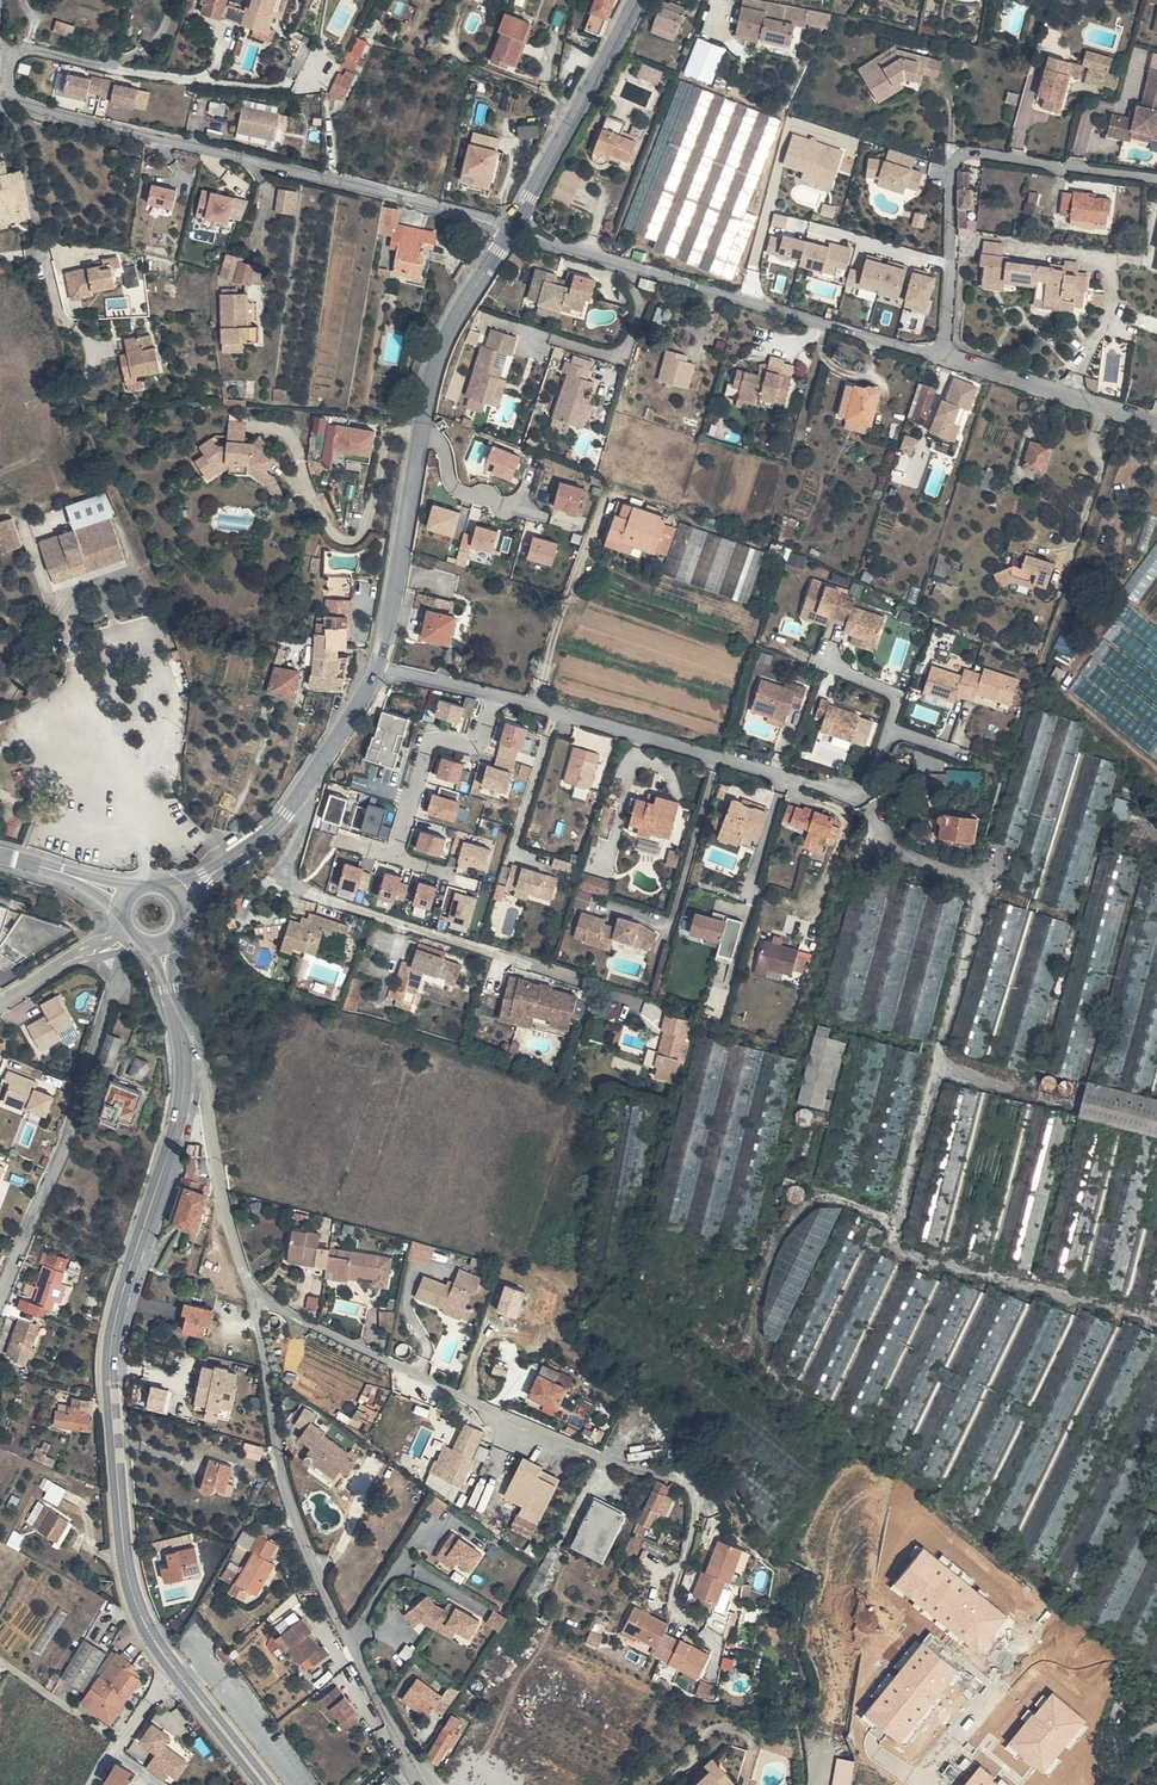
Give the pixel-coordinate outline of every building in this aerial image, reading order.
[(233,8),(222,4),(224,0),(197,0),(197,3),(201,5),(198,13),(217,19),(228,22),(233,8)] [(233,8),(228,22),(251,29),(265,33),(266,27),(270,18),(273,18),(279,0),(246,0),(243,11),(233,8)] [(273,18),(279,19),(284,0),(279,0),(273,18)] [(588,24),(600,28),(611,0),(597,0),(588,24)] [(670,0),(662,0),(653,22),(674,32),(685,7),(670,0)] [(791,38),(798,3),(782,0),(734,0),(729,26),(791,38)] [(827,9),(798,3),(795,19),(820,24),(827,9)] [(528,17),(504,8),(498,25),(501,26),(522,34),(528,17)] [(60,20),(45,14),(41,23),(56,30),(60,20)] [(911,16),(910,23),(918,25),(919,17),(911,16)] [(674,32),(653,22),(650,29),(672,38),(674,32)] [(522,34),(501,26),(491,57),(497,59),(499,54),(508,57),(513,59),(522,34)] [(270,29),(266,27),(265,33),(251,29),(249,35),(266,40),(270,29)] [(592,32),(584,29),(580,39),(588,42),(592,32)] [(335,68),(349,76),(353,68),(349,66),(366,36),(356,30),(335,68)] [(713,82),(727,46),(699,35),(685,72),(713,82)] [(896,47),(893,42),(865,60),(871,71),(861,75),(873,94),(899,79),(894,70),(900,67),(905,75),(920,80),(923,70),(928,56),(896,47)] [(1115,50),(1090,43),(1086,59),(1111,65),(1115,50)] [(1048,49),(1041,74),(1067,79),(1070,68),(1082,71),(1086,59),(1048,49)] [(941,60),(928,56),(923,70),(938,74),(941,60)] [(871,71),(865,60),(856,66),(861,75),(871,71)] [(1153,60),(1146,99),(1141,98),(1139,105),(1137,112),(1133,111),(1120,109),(1116,130),(1135,134),(1136,128),(1156,132),(1156,130),(1156,61),(1153,60)] [(664,70),(644,62),(639,75),(659,83),(664,70)] [(1124,70),(1110,66),(1106,77),(1120,81),(1124,70)] [(894,70),(899,79),(905,75),(900,67),(894,70)] [(329,77),(344,85),(349,76),(335,68),(329,77)] [(88,79),(65,74),(61,92),(84,97),(88,79)] [(1067,79),(1041,74),(1037,89),(1048,92),(1062,94),(1067,79)] [(344,85),(329,77),(325,85),(341,93),(344,85)] [(902,83),(899,79),(873,94),(877,100),(902,83)] [(751,211),(782,113),(676,80),(629,229),(658,238),(653,251),(737,277),(757,213),(751,211)] [(135,90),(112,85),(108,103),(131,108),(135,90)] [(1048,92),(1037,89),(1034,99),(1045,102),(1048,92)] [(1062,94),(1048,92),(1045,102),(1059,105),(1062,94)] [(221,106),(203,103),(202,112),(219,116),(221,106)] [(282,113),(239,106),(233,134),(273,140),(276,126),(280,127),(282,113)] [(1120,109),(1115,108),(1111,128),(1116,130),(1120,109)] [(610,115),(605,127),(623,133),(627,121),(610,115)] [(521,136),(540,136),(540,124),(520,124),(521,136)] [(635,124),(631,136),(639,139),(644,127),(635,124)] [(605,127),(601,125),(591,149),(595,151),(605,127)] [(605,127),(595,151),(612,157),(615,152),(631,159),(639,139),(631,136),(623,133),(605,127)] [(846,148),(795,131),(784,164),(806,171),(804,177),(833,187),(846,148)] [(496,149),(468,142),(459,179),(470,182),(487,186),(496,149)] [(871,156),(869,175),(881,177),(879,184),(905,192),(907,186),(918,189),(925,171),(913,167),(917,156),(891,147),(888,158),(871,156)] [(502,151),(496,149),(487,186),(494,187),(502,151)] [(971,166),(961,165),(959,172),(959,184),(961,184),(961,223),(970,224),(971,216),(969,216),(969,202),(973,202),(973,184),(970,184),(971,166)] [(582,174),(567,168),(555,197),(570,203),(582,174)] [(6,224),(4,215),(18,211),(10,179),(9,174),(0,175),(0,225),(6,224)] [(149,203),(175,207),(179,186),(153,182),(149,203)] [(1089,187),(1075,186),(1075,189),(1063,188),(1062,210),(1073,212),(1073,214),(1110,218),(1111,206),(1114,207),(1115,194),(1089,191),(1089,187)] [(290,191),(274,188),(271,200),(286,204),(290,191)] [(199,216),(245,221),(248,195),(202,190),(199,216)] [(286,204),(271,200),(268,212),(283,216),(286,204)] [(825,203),(822,213),(834,216),(837,206),(825,203)] [(21,221),(18,211),(4,215),(6,224),(21,221)] [(917,211),(914,223),(925,226),(928,214),(917,211)] [(778,212),(775,223),(787,226),(790,215),(778,212)] [(980,217),(971,216),(970,224),(979,225),(980,217)] [(386,217),(383,231),(381,241),(376,264),(401,269),(404,257),(399,256),(400,249),(404,236),(416,239),(419,224),(386,217)] [(374,240),(381,241),(383,231),(376,229),(374,240)] [(206,239),(188,235),(186,245),(193,247),(192,253),(203,255),(206,239)] [(987,236),(986,248),(1007,250),(1008,238),(987,236)] [(1007,250),(986,248),(984,259),(989,259),(987,275),(1010,278),(1010,275),(1031,278),(1032,273),(1042,273),(1041,279),(1041,283),(1052,285),(1050,293),(1065,295),(1065,299),(1079,301),(1079,297),(1088,298),(1091,271),(1069,267),(1069,265),(1057,264),(1056,262),(1051,261),(1038,258),(1013,256),(1007,255),(1007,250)] [(215,252),(212,267),(225,270),(229,260),(229,256),(215,252)] [(901,296),(910,264),(868,253),(860,285),(901,296)] [(545,264),(526,259),(517,287),(529,291),(528,293),(548,299),(549,296),(557,299),(556,301),(569,305),(575,287),(578,288),(584,270),(563,263),(562,264),(557,281),(553,281),(554,278),(542,275),(543,270),(545,264)] [(225,270),(224,279),(240,283),(244,265),(231,261),(229,260),(225,270)] [(553,272),(543,270),(542,275),(554,278),(553,281),(557,281),(562,264),(556,262),(553,272)] [(128,285),(138,284),(138,264),(127,265),(128,285)] [(111,275),(108,265),(58,276),(64,301),(84,296),(84,293),(105,289),(103,277),(111,275)] [(850,283),(861,284),(862,267),(852,266),(850,283)] [(225,270),(212,267),(210,276),(224,279),(225,270)] [(912,268),(906,308),(930,312),(936,272),(912,268)] [(126,273),(116,275),(118,283),(127,281),(126,273)] [(1010,278),(987,275),(986,282),(1008,285),(1010,278)] [(232,302),(244,302),(241,289),(213,296),(222,334),(231,334),(232,302)] [(548,299),(528,293),(526,303),(545,308),(548,299)] [(1065,302),(1065,299),(1065,295),(1050,293),(1050,299),(1065,302)] [(108,310),(127,308),(126,296),(107,298),(108,310)] [(249,323),(244,302),(232,302),(231,334),(222,334),(225,345),(246,340),(263,336),(260,320),(249,323)] [(501,326),(477,319),(472,336),(468,335),(453,387),(478,394),(483,375),(477,373),(479,365),(485,367),(493,343),(496,344),(501,326)] [(145,340),(133,342),(135,356),(147,354),(145,340)] [(248,350),(246,340),(225,345),(228,355),(248,350)] [(133,342),(116,344),(118,359),(119,366),(112,367),(115,389),(116,389),(117,396),(131,394),(129,387),(126,387),(125,380),(151,377),(147,354),(135,356),(133,342)] [(667,350),(659,379),(690,387),(698,358),(667,350)] [(570,357),(553,352),(549,364),(555,366),(540,409),(558,414),(562,403),(569,405),(573,391),(579,374),(566,369),(570,357)] [(752,363),(754,355),(745,356),(742,366),(750,368),(752,363)] [(118,359),(111,360),(112,367),(119,366),(118,359)] [(742,366),(722,361),(718,378),(725,380),(723,388),(744,394),(746,387),(761,390),(770,392),(776,369),(752,363),(750,368),(742,366)] [(485,367),(479,365),(477,373),(483,375),(485,367)] [(964,377),(943,369),(935,393),(937,393),(935,398),(926,396),(917,425),(931,430),(933,422),(947,427),(956,401),(964,377)] [(926,380),(914,375),(902,407),(914,412),(926,380)] [(882,392),(851,383),(842,412),(874,421),(882,392)] [(746,387),(744,394),(759,398),(761,390),(746,387)] [(742,402),(744,394),(723,388),(721,397),(742,402)] [(935,393),(928,390),(926,396),(935,398),(937,393),(935,393)] [(577,393),(573,391),(569,405),(562,403),(558,414),(569,418),(577,393)] [(466,414),(456,410),(453,416),(464,421),(466,414)] [(947,427),(933,422),(931,430),(944,435),(947,427)] [(236,426),(219,424),(217,439),(225,440),(225,446),(234,447),(236,426)] [(362,436),(324,429),(320,454),(358,460),(362,436)] [(259,445),(248,439),(244,447),(234,447),(225,446),(225,440),(217,439),(208,439),(190,451),(196,459),(186,466),(195,480),(212,469),(216,468),(239,469),(244,469),(256,476),(258,474),(266,460),(254,453),(259,445)] [(1051,445),(1033,440),(1025,467),(1044,472),(1051,445)] [(494,443),(488,459),(497,462),(493,473),(514,480),(523,453),(494,443)] [(239,469),(216,468),(212,469),(195,480),(199,486),(208,479),(210,482),(216,478),(244,481),(261,491),(265,497),(275,490),(268,479),(258,474),(256,476),(244,469),(239,469)] [(555,508),(581,512),(585,484),(559,480),(555,508)] [(615,493),(609,491),(603,505),(610,508),(615,493)] [(656,508),(615,493),(610,508),(603,505),(594,529),(608,534),(610,531),(642,542),(656,508)] [(456,535),(463,510),(434,502),(427,528),(456,535)] [(475,534),(464,532),(457,563),(468,565),(472,544),(496,549),(501,528),(478,523),(475,534)] [(694,525),(678,579),(751,600),(765,548),(722,536),(721,540),(708,537),(710,529),(694,525)] [(113,567),(97,526),(28,550),(39,582),(70,571),(74,581),(113,567)] [(1018,535),(1000,529),(989,562),(980,565),(986,580),(998,574),(1019,581),(1021,577),(1032,581),(1040,557),(1020,551),(1015,549),(1016,545),(1018,535)] [(554,564),(560,540),(535,534),(529,557),(554,564)] [(1123,590),(1138,602),(1156,576),(1156,543),(1123,590)] [(473,546),(471,557),(493,562),(496,551),(473,546)] [(303,559),(296,557),(293,569),(300,571),(303,559)] [(831,578),(806,568),(796,591),(807,593),(809,600),(840,611),(837,621),(849,625),(870,633),(878,609),(847,596),(848,584),(830,580),(831,578)] [(74,581),(70,571),(39,582),(43,591),(74,581)] [(1019,581),(998,574),(986,580),(1015,589),(1019,581)] [(311,616),(303,616),(303,631),(312,630),(321,630),(320,619),(334,618),(336,618),(337,618),(337,578),(311,578),(311,616)] [(807,593),(796,591),(794,599),(837,621),(840,611),(809,600),(807,593)] [(441,602),(407,593),(403,607),(418,611),(438,616),(440,608),(441,602)] [(1133,605),(1068,686),(1156,757),(1156,625),(1133,605)] [(439,644),(445,622),(442,621),(441,626),(436,624),(438,616),(418,611),(412,637),(439,644)] [(442,621),(445,622),(445,618),(438,616),(436,624),(441,626),(442,621)] [(312,649),(323,649),(333,650),(334,635),(336,634),(336,618),(334,618),(320,619),(321,630),(312,630),(312,638),(312,649)] [(870,633),(849,625),(847,630),(869,638),(870,633)] [(312,649),(312,638),(302,635),(301,651),(300,667),(299,676),(312,678),(316,656),(323,657),(323,649),(312,649)] [(334,658),(323,657),(316,656),(312,678),(333,681),(335,670),(335,668),(336,658),(334,658)] [(336,658),(335,668),(343,669),(343,658),(336,658)] [(969,692),(976,672),(958,665),(956,672),(926,660),(915,688),(944,699),(947,692),(967,698),(969,692)] [(1013,676),(979,665),(969,692),(1003,704),(1013,676)] [(789,690),(794,675),(784,672),(783,677),(747,666),(740,691),(756,697),(774,703),(777,695),(779,687),(789,690)] [(287,679),(267,673),(261,695),(281,700),(287,679)] [(332,695),(333,681),(312,678),(299,676),(297,676),(295,688),(296,689),(332,695)] [(789,690),(779,687),(777,695),(787,698),(789,690)] [(821,691),(811,687),(803,705),(814,710),(809,722),(838,733),(848,706),(819,694),(821,691)] [(431,697),(429,715),(437,715),(438,698),(431,697)] [(774,703),(756,697),(754,702),(772,709),(774,703)] [(462,722),(466,703),(440,698),(437,717),(462,722)] [(381,708),(369,758),(398,765),(410,715),(381,708)] [(994,839),(1022,847),(1054,716),(1026,708),(994,839)] [(1082,724),(1054,716),(1022,847),(1012,887),(1037,894),(1082,724)] [(507,720),(495,764),(489,762),(483,784),(509,791),(528,725),(507,720)] [(531,729),(522,750),(530,754),(539,732),(531,729)] [(575,742),(559,736),(548,774),(573,781),(581,755),(573,752),(575,742)] [(1114,760),(1083,751),(1045,896),(1075,903),(1114,760)] [(444,753),(438,775),(462,781),(467,759),(444,753)] [(968,770),(928,770),(928,784),(968,782),(968,770)] [(723,784),(715,782),(712,796),(719,798),(723,784)] [(589,797),(590,787),(576,785),(575,795),(589,797)] [(640,790),(632,787),(630,796),(638,799),(640,790)] [(664,796),(640,789),(638,799),(630,796),(614,792),(610,807),(616,809),(614,817),(623,820),(622,823),(655,833),(664,796)] [(326,819),(344,822),(348,795),(330,793),(326,819)] [(385,818),(389,805),(361,796),(352,826),(390,838),(395,822),(385,818)] [(480,799),(469,797),(466,796),(464,802),(461,801),(459,801),(457,812),(459,812),(465,813),(475,816),(480,799)] [(743,804),(731,800),(724,818),(707,812),(704,826),(720,832),(718,837),(738,844),(741,833),(759,840),(769,814),(755,808),(755,811),(742,806),(743,804)] [(1128,805),(1115,801),(1108,828),(1121,832),(1128,805)] [(809,812),(787,805),(783,820),(810,828),(828,833),(838,836),(841,824),(831,821),(833,815),(811,809),(809,812)] [(232,812),(218,808),(214,827),(220,828),(229,828),(232,812)] [(931,828),(964,832),(966,811),(932,808),(926,808),(925,810),(927,815),(932,818),(931,828)] [(623,820),(614,817),(611,826),(621,828),(622,823),(623,820)] [(828,833),(810,828),(808,832),(827,838),(828,833)] [(416,849),(444,855),(448,834),(421,829),(416,849)] [(827,838),(808,832),(803,851),(821,856),(827,838)] [(489,868),(492,843),(463,839),(460,865),(489,868)] [(639,848),(653,851),(655,842),(641,839),(639,848)] [(1044,1068),(1080,1077),(1134,858),(1098,849),(1044,1068)] [(557,862),(539,857),(537,866),(554,870),(557,862)] [(341,886),(360,889),(363,864),(344,861),(341,886)] [(1145,862),(1088,1076),(1117,1083),(1156,922),(1156,865),(1145,862)] [(879,871),(849,863),(811,1007),(841,1015),(879,871)] [(543,877),(497,865),(491,888),(502,891),(503,888),(515,891),(526,894),(525,897),(537,900),(543,877)] [(408,900),(411,872),(385,869),(382,897),(408,900)] [(361,887),(369,888),(373,872),(365,870),(361,887)] [(563,870),(559,884),(571,888),(589,893),(594,879),(563,870)] [(920,881),(886,872),(848,1016),(882,1025),(920,881)] [(413,910),(430,915),(438,884),(421,879),(413,910)] [(962,892),(925,882),(888,1026),(926,1036),(962,892)] [(571,888),(559,884),(555,898),(567,901),(571,888)] [(453,887),(446,910),(453,912),(449,927),(469,932),(480,894),(453,887)] [(1033,903),(994,893),(957,1042),(957,1045),(993,1055),(994,1052),(1033,903)] [(1073,914),(1040,905),(1001,1053),(1001,1056),(1030,1065),(1031,1061),(1073,914)] [(52,923),(0,907),(0,967),(59,933),(52,923)] [(594,914),(568,907),(563,924),(573,927),(572,934),(571,939),(585,942),(588,932),(599,934),(600,931),(618,937),(625,941),(628,935),(637,940),(644,928),(625,917),(623,924),(617,923),(620,915),(605,912),(603,921),(602,924),(591,922),(592,918),(594,914)] [(724,921),(693,912),(686,935),(717,944),(724,921)] [(726,917),(724,921),(717,944),(713,959),(719,961),(713,981),(724,984),(743,922),(726,917)] [(336,925),(314,918),(310,931),(305,929),(298,928),(288,924),(282,942),(305,948),(303,955),(314,958),(319,941),(331,944),(333,937),(336,925)] [(307,922),(300,920),(298,928),(305,929),(307,922)] [(572,934),(573,927),(563,924),(560,931),(572,934)] [(348,929),(336,925),(333,937),(345,940),(348,929)] [(359,953),(366,930),(356,926),(354,931),(348,929),(345,940),(343,947),(347,949),(348,943),(351,944),(349,950),(359,953)] [(599,934),(588,932),(585,942),(597,945),(599,934)] [(786,943),(751,934),(744,959),(780,968),(786,943)] [(637,940),(628,935),(625,941),(635,947),(637,940)] [(1120,1084),(1149,1091),(1156,1060),(1156,938),(1120,1084)] [(292,956),(293,951),(303,955),(305,948),(282,942),(279,952),(292,956)] [(444,959),(416,950),(411,968),(406,967),(402,980),(411,983),(421,986),(425,972),(445,978),(444,982),(454,985),(460,966),(443,961),(444,959)] [(509,974),(499,1011),(520,1016),(521,1012),(533,1015),(534,1009),(552,1014),(551,1019),(568,1024),(575,995),(552,989),(551,992),(539,988),(540,985),(529,982),(529,979),(509,974)] [(421,986),(411,983),(409,992),(419,996),(421,986)] [(540,985),(539,988),(551,992),(552,989),(553,986),(540,983),(540,985)] [(65,1019),(50,992),(34,1001),(43,1016),(31,1023),(28,1019),(18,1025),(28,1042),(37,1036),(40,1042),(50,1036),(46,1030),(65,1019)] [(608,999),(604,1016),(621,1020),(625,1003),(608,999)] [(552,1014),(534,1009),(533,1015),(551,1019),(552,1014)] [(520,1016),(499,1011),(497,1018),(530,1027),(533,1015),(521,1012),(520,1016)] [(40,1012),(28,1019),(31,1023),(43,1016),(40,1012)] [(690,1021),(682,1018),(680,1029),(687,1031),(690,1021)] [(568,1024),(551,1019),(549,1026),(566,1030),(568,1024)] [(725,1033),(699,1025),(652,1215),(678,1222),(725,1033)] [(829,1029),(818,1027),(816,1038),(827,1039),(829,1029)] [(668,1031),(661,1029),(659,1038),(666,1040),(668,1031)] [(846,1032),(829,1029),(827,1039),(816,1038),(810,1071),(821,1072),(819,1084),(808,1083),(805,1100),(828,1105),(831,1086),(837,1087),(846,1032)] [(657,1045),(680,1049),(683,1034),(668,1031),(666,1040),(659,1038),(657,1045)] [(760,1042),(730,1033),(684,1223),(713,1232),(760,1042)] [(888,1042),(854,1034),(838,1106),(825,1169),(856,1177),(888,1042)] [(37,1036),(28,1042),(31,1047),(40,1042),(37,1036)] [(121,1040),(107,1036),(104,1046),(100,1061),(115,1065),(121,1040)] [(503,1039),(499,1053),(507,1055),(511,1042),(503,1039)] [(768,1044),(766,1043),(719,1233),(751,1242),(799,1054),(799,1053),(768,1044)] [(926,1051),(892,1043),(862,1179),(894,1186),(926,1051)] [(673,1076),(680,1049),(657,1045),(654,1059),(658,1060),(657,1066),(655,1071),(673,1076)] [(499,1053),(498,1058),(504,1061),(510,1062),(512,1056),(507,1055),(499,1053)] [(140,1074),(129,1070),(125,1080),(136,1084),(140,1074)] [(821,1072),(810,1071),(808,1083),(819,1084),(821,1072)] [(939,1071),(902,1232),(933,1240),(970,1078),(939,1071)] [(0,1074),(0,1082),(1,1083),(0,1085),(0,1095),(8,1098),(6,1103),(37,1114),(43,1096),(34,1093),(33,1096),(24,1093),(25,1090),(27,1083),(0,1074)] [(1083,1095),(1156,1114),(1156,1093),(1149,1091),(1120,1084),(1117,1083),(1088,1076),(1083,1095)] [(983,1082),(946,1241),(980,1249),(1017,1090),(983,1082)] [(133,1098),(104,1086),(96,1105),(98,1106),(92,1119),(94,1120),(91,1127),(107,1134),(112,1124),(124,1129),(129,1117),(127,1116),(133,1098)] [(1029,1092),(993,1252),(1027,1260),(1063,1100),(1029,1092)] [(658,1101),(627,1093),(590,1257),(621,1265),(658,1101)] [(1083,1095),(1078,1118),(1108,1125),(1120,1128),(1153,1136),(1156,1119),(1156,1114),(1083,1095)] [(829,1109),(821,1108),(820,1113),(819,1119),(827,1121),(829,1109)] [(1072,1117),(1037,1262),(1073,1271),(1108,1125),(1078,1118),(1072,1117)] [(1153,1136),(1120,1128),(1084,1273),(1116,1281),(1153,1136)] [(1126,1282),(1156,1290),(1156,1160),(1126,1282)] [(177,1178),(174,1187),(199,1195),(201,1187),(201,1186),(199,1179),(190,1176),(189,1182),(177,1178)] [(199,1195),(174,1187),(164,1224),(176,1228),(189,1232),(199,1195)] [(875,1213),(848,1200),(778,1356),(804,1369),(875,1213)] [(761,1334),(773,1343),(839,1209),(819,1208),(785,1239),(774,1261),(760,1317),(761,1334)] [(888,1222),(879,1217),(866,1236),(883,1246),(888,1237),(882,1232),(888,1222)] [(307,1266),(322,1268),(323,1256),(324,1248),(311,1246),(313,1232),(285,1230),(283,1253),(296,1255),(296,1260),(308,1261),(307,1266)] [(405,1238),(403,1254),(421,1258),(425,1242),(405,1238)] [(898,1254),(869,1240),(802,1385),(831,1398),(898,1254)] [(346,1250),(324,1248),(323,1256),(345,1258),(346,1250)] [(323,1256),(322,1268),(321,1272),(329,1273),(329,1280),(342,1282),(343,1280),(344,1275),(351,1276),(370,1279),(370,1285),(385,1287),(389,1256),(346,1250),(345,1258),(323,1256)] [(296,1255),(283,1253),(281,1263),(307,1266),(308,1261),(296,1260),(296,1255)] [(940,1273),(907,1258),(836,1407),(868,1421),(940,1273)] [(46,1260),(41,1272),(60,1278),(64,1266),(46,1260)] [(441,1284),(417,1276),(409,1297),(439,1307),(440,1306),(442,1301),(460,1308),(458,1313),(463,1315),(466,1307),(469,1308),(475,1291),(472,1289),(477,1275),(453,1267),(448,1281),(446,1286),(441,1284)] [(986,1282),(953,1267),(878,1427),(910,1442),(986,1282)] [(10,1324),(14,1325),(3,1362),(13,1365),(11,1370),(24,1374),(26,1366),(30,1368),(33,1359),(30,1357),(38,1334),(29,1331),(33,1321),(36,1322),(39,1314),(46,1316),(49,1308),(55,1310),(61,1291),(57,1289),(61,1278),(60,1278),(41,1272),(40,1271),(32,1295),(35,1296),(39,1298),(37,1305),(33,1303),(30,1311),(15,1307),(13,1314),(10,1324)] [(1033,1290),(1001,1275),(916,1452),(949,1468),(958,1450),(1033,1290)] [(1081,1301),(1049,1285),(956,1481),(987,1496),(1081,1301)] [(15,1307),(9,1294),(3,1310),(13,1314),(15,1307)] [(1130,1309),(1098,1294),(995,1507),(1025,1522),(1055,1469),(1130,1309)] [(460,1308),(442,1301),(440,1306),(458,1313),(460,1308)] [(1031,1533),(1061,1547),(1156,1354),(1156,1311),(1143,1304),(1031,1533)] [(458,1313),(440,1306),(439,1307),(438,1311),(457,1318),(458,1313)] [(208,1313),(179,1307),(177,1316),(182,1318),(178,1333),(203,1338),(208,1313)] [(0,1317),(0,1327),(10,1324),(13,1314),(3,1310),(0,1317)] [(555,1373),(538,1366),(525,1396),(554,1409),(564,1387),(552,1381),(555,1373)] [(235,1392),(238,1378),(229,1376),(229,1373),(218,1370),(217,1373),(205,1371),(197,1406),(198,1406),(197,1412),(208,1414),(206,1422),(218,1425),(219,1421),(230,1424),(233,1411),(234,1411),(238,1392),(235,1392)] [(1108,1484),(1062,1569),(1092,1585),(1156,1456),(1156,1381),(1108,1484)] [(148,1405),(164,1408),(168,1388),(152,1384),(148,1405)] [(446,1404),(434,1398),(429,1409),(441,1415),(446,1404)] [(67,1416),(63,1415),(60,1429),(63,1430),(64,1431),(84,1435),(88,1406),(70,1401),(69,1408),(67,1416)] [(310,1419),(298,1410),(287,1426),(298,1434),(293,1442),(307,1452),(301,1460),(300,1462),(300,1465),(301,1466),(303,1466),(305,1466),(307,1465),(329,1480),(335,1471),(340,1475),(345,1475),(351,1466),(341,1459),(344,1455),(304,1427),(310,1419)] [(60,1429),(63,1415),(52,1413),(52,1414),(50,1414),(47,1427),(60,1429)] [(476,1435),(460,1427),(447,1453),(450,1454),(436,1481),(453,1489),(467,1463),(463,1461),(476,1435)] [(257,1451),(242,1446),(239,1458),(255,1462),(257,1451)] [(537,1472),(516,1461),(497,1499),(516,1509),(504,1532),(523,1543),(554,1486),(535,1476),(537,1472)] [(227,1471),(207,1465),(204,1472),(200,1486),(199,1490),(197,1494),(197,1497),(199,1499),(202,1500),(204,1500),(207,1497),(209,1492),(220,1495),(227,1471)] [(60,1502),(67,1488),(45,1477),(38,1490),(60,1502)] [(645,1491),(657,1496),(661,1488),(649,1482),(645,1491)] [(645,1491),(631,1521),(641,1526),(643,1527),(645,1522),(657,1496),(645,1491)] [(666,1500),(657,1496),(645,1522),(653,1525),(666,1500)] [(1116,1618),(1156,1548),(1156,1505),(1149,1500),(1091,1603),(1116,1618)] [(616,1515),(589,1502),(566,1547),(594,1561),(616,1515)] [(66,1525),(39,1507),(26,1524),(54,1543),(66,1525)] [(641,1526),(631,1521),(626,1531),(636,1536),(641,1526)] [(267,1566),(275,1553),(273,1548),(258,1538),(243,1529),(233,1546),(248,1554),(252,1557),(227,1598),(240,1607),(247,1595),(255,1600),(274,1570),(267,1566)] [(467,1572),(479,1556),(450,1535),(438,1551),(455,1563),(467,1572)] [(698,1597),(719,1539),(716,1538),(702,1570),(698,1569),(698,1570),(688,1592),(698,1597)] [(739,1547),(719,1539),(698,1597),(712,1603),(719,1586),(722,1579),(726,1581),(735,1558),(739,1547)] [(750,1551),(739,1547),(735,1558),(746,1562),(750,1551)] [(988,1654),(1016,1617),(923,1547),(895,1583),(988,1654)] [(1116,1618),(1112,1624),(1141,1642),(1156,1615),(1156,1548),(1116,1618)] [(455,1563),(438,1551),(433,1558),(450,1570),(455,1563)] [(197,1575),(190,1552),(163,1559),(167,1571),(158,1574),(163,1588),(181,1583),(180,1580),(197,1575)] [(221,1576),(229,1582),(240,1569),(232,1562),(221,1576)] [(724,1588),(719,1586),(712,1603),(710,1608),(718,1611),(728,1590),(724,1588)] [(462,1640),(472,1623),(441,1604),(437,1611),(428,1605),(416,1596),(402,1611),(414,1621),(426,1628),(431,1621),(449,1632),(462,1640)] [(654,1654),(674,1664),(683,1639),(675,1635),(674,1637),(665,1632),(658,1629),(663,1618),(628,1602),(618,1623),(631,1630),(652,1641),(648,1651),(654,1654)] [(495,1608),(487,1621),(500,1628),(508,1616),(495,1608)] [(414,1621),(402,1611),(396,1618),(408,1628),(414,1621)] [(431,1621),(426,1628),(444,1639),(449,1632),(431,1621)] [(631,1630),(618,1623),(615,1628),(628,1635),(631,1630)] [(1141,1649),(1156,1660),(1156,1623),(1141,1649)] [(47,1627),(41,1636),(48,1641),(54,1631),(47,1627)] [(300,1635),(282,1652),(293,1664),(290,1667),(291,1668),(303,1680),(310,1673),(317,1680),(331,1667),(324,1660),(321,1663),(309,1649),(312,1647),(300,1635)] [(683,1639),(674,1664),(693,1673),(704,1650),(693,1645),(694,1644),(683,1639)] [(108,1652),(86,1640),(62,1680),(84,1693),(108,1652)] [(705,1647),(695,1642),(694,1644),(693,1645),(704,1650),(705,1647)] [(735,1656),(722,1651),(718,1664),(731,1668),(735,1656)] [(102,1677),(100,1681),(128,1701),(143,1679),(133,1672),(138,1665),(120,1652),(102,1677)] [(282,1652),(277,1657),(288,1670),(291,1668),(290,1667),(293,1664),(282,1652)] [(447,1699),(415,1675),(399,1696),(424,1716),(432,1706),(438,1710),(447,1699)] [(709,1681),(695,1677),(690,1693),(696,1695),(704,1698),(709,1681)] [(128,1701),(100,1681),(84,1705),(111,1725),(128,1701)] [(1046,1769),(1089,1718),(1055,1690),(1012,1741),(1046,1769)] [(362,1723),(341,1700),(325,1715),(334,1724),(336,1722),(342,1728),(349,1735),(346,1737),(352,1744),(365,1731),(360,1725),(362,1723)] [(832,1703),(831,1722),(845,1723),(847,1704),(832,1703)] [(442,1722),(443,1722),(452,1728),(459,1718),(448,1712),(442,1722)] [(334,1724),(325,1715),(322,1717),(336,1732),(342,1728),(336,1722),(334,1724)] [(452,1728),(443,1722),(435,1735),(446,1741),(453,1728),(452,1728)] [(170,1740),(153,1728),(141,1745),(157,1757),(147,1771),(165,1783),(170,1777),(181,1761),(163,1749),(170,1740)] [(434,1761),(446,1741),(435,1735),(424,1755),(434,1761)] [(173,1736),(168,1742),(190,1759),(195,1753),(173,1736)] [(854,1759),(836,1757),(833,1784),(852,1784),(854,1759)] [(739,1784),(746,1768),(740,1765),(734,1780),(714,1759),(681,1784),(739,1784)] [(188,1767),(181,1761),(170,1777),(177,1782),(188,1767)] [(995,1778),(997,1776),(982,1764),(965,1784),(1003,1784),(995,1778)] [(108,1784),(134,1784),(136,1781),(130,1778),(117,1770),(108,1784)]
